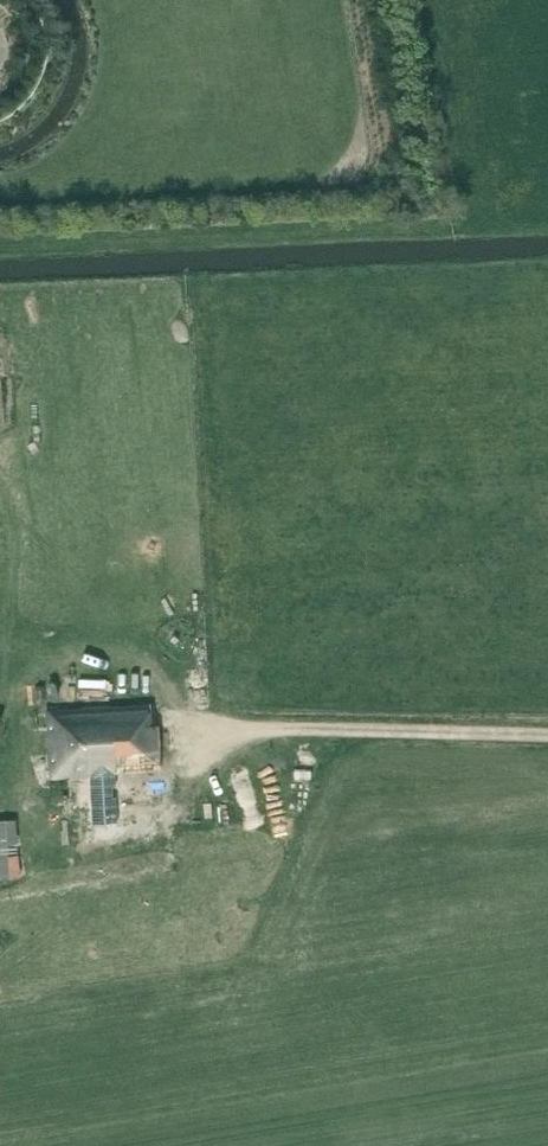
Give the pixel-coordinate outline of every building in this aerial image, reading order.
[(150,724),(148,703),(45,711),(50,777),(88,774),(112,772),(114,772),(114,768),(120,768),(118,749),(135,748),(133,726),(150,724)] [(156,724),(150,724),(133,726),(135,748),(118,749),(120,768),(114,768),(114,772),(159,769),(156,724)] [(91,818),(72,819),(74,848),(154,842),(152,814),(115,816),(114,794),(109,794),(108,784),(113,783),(112,772),(88,774),(91,818)] [(0,821),(0,880),(11,879),(5,821),(0,821)]
